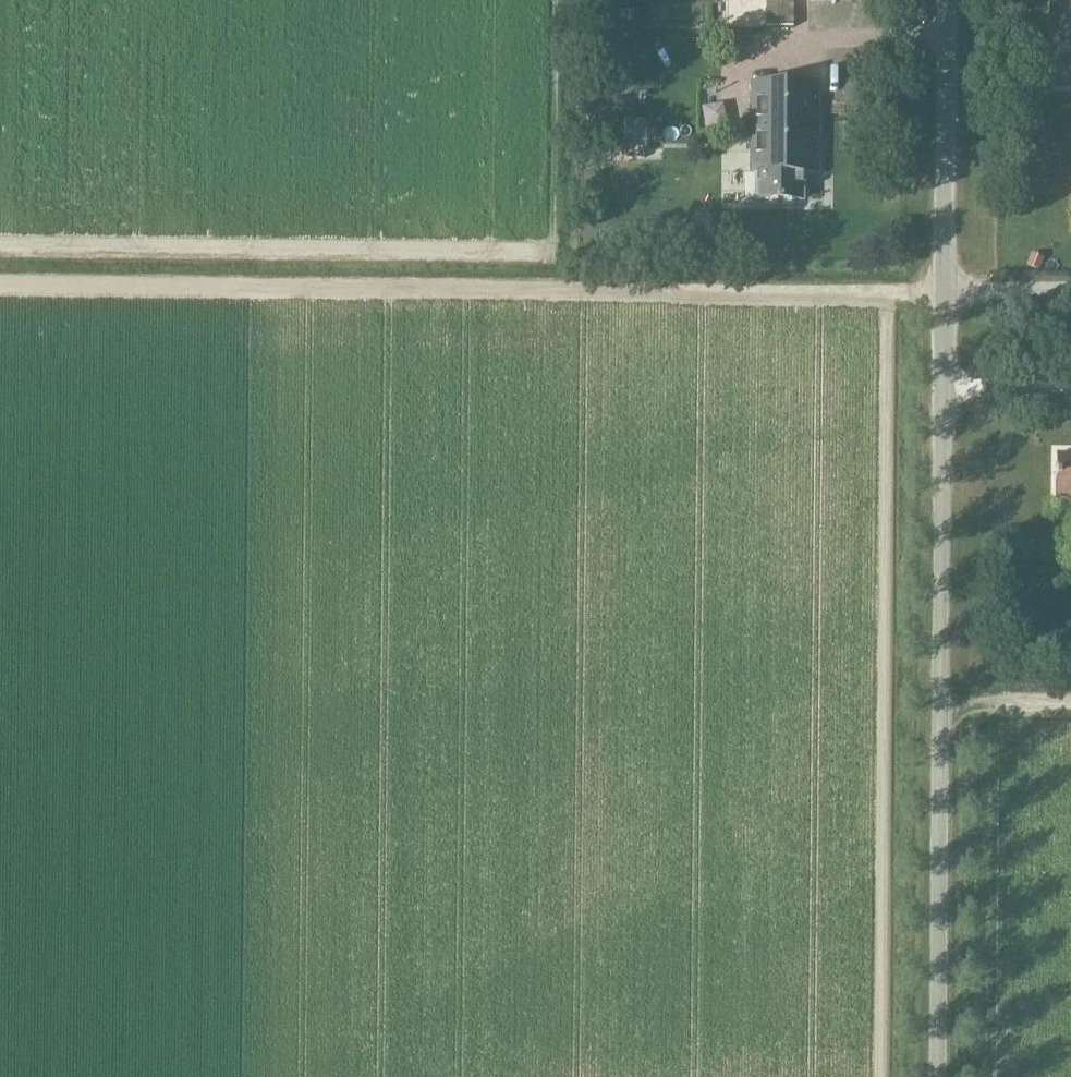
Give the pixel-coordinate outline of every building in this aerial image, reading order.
[(794,0),(767,0),(767,25),(794,25),(794,0)] [(818,172),(818,82),(753,82),(752,172),(759,172),(759,198),(801,199),(801,172),(818,172)] [(738,187),(749,188),(751,166),(740,165),(738,187)] [(1056,454),(1056,498),(1070,498),(1070,454),(1056,454)]
